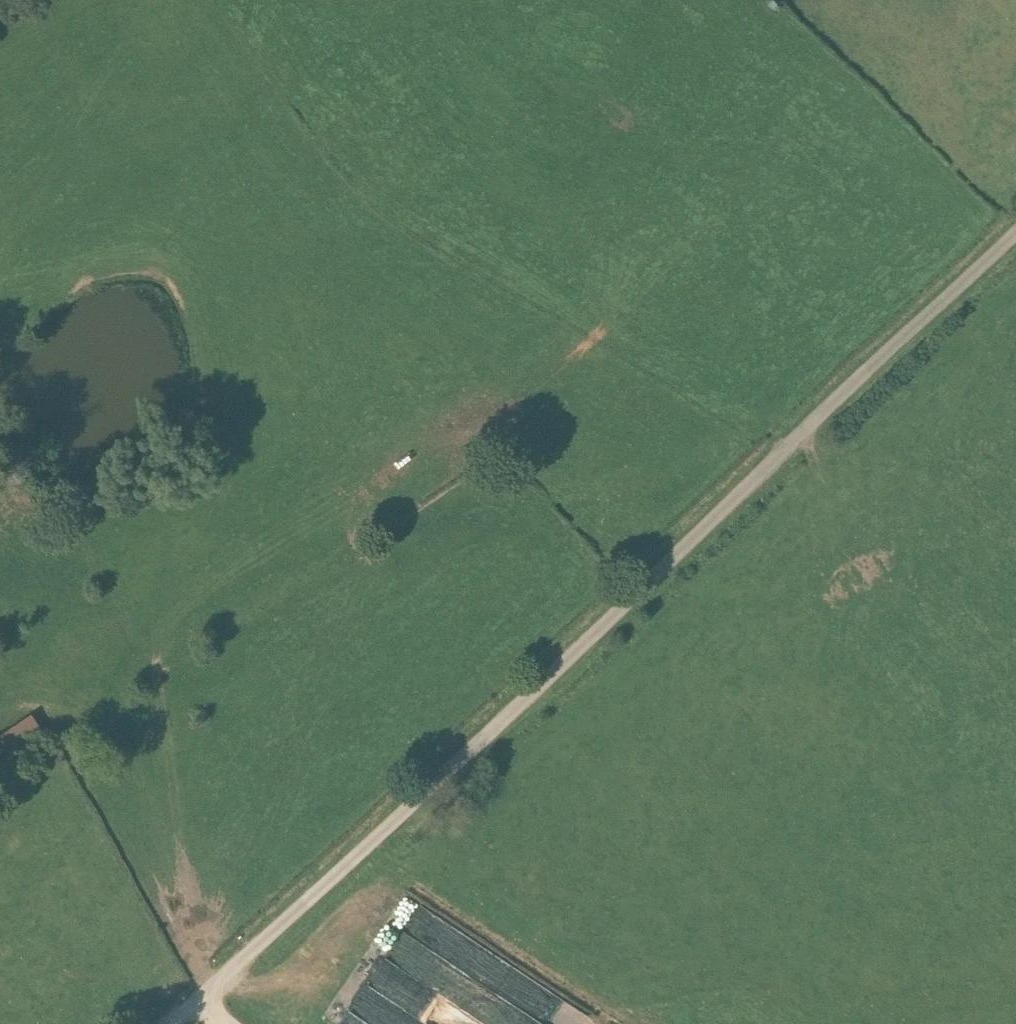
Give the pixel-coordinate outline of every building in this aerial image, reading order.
[(355,1015),(369,1023),(460,1023),(461,1022),(462,1023),(484,990),(475,984),(460,1007),(433,989),(434,987),(419,977),(412,988),(399,980),(405,971),(409,974),(417,963),(398,950),(355,1015)]
